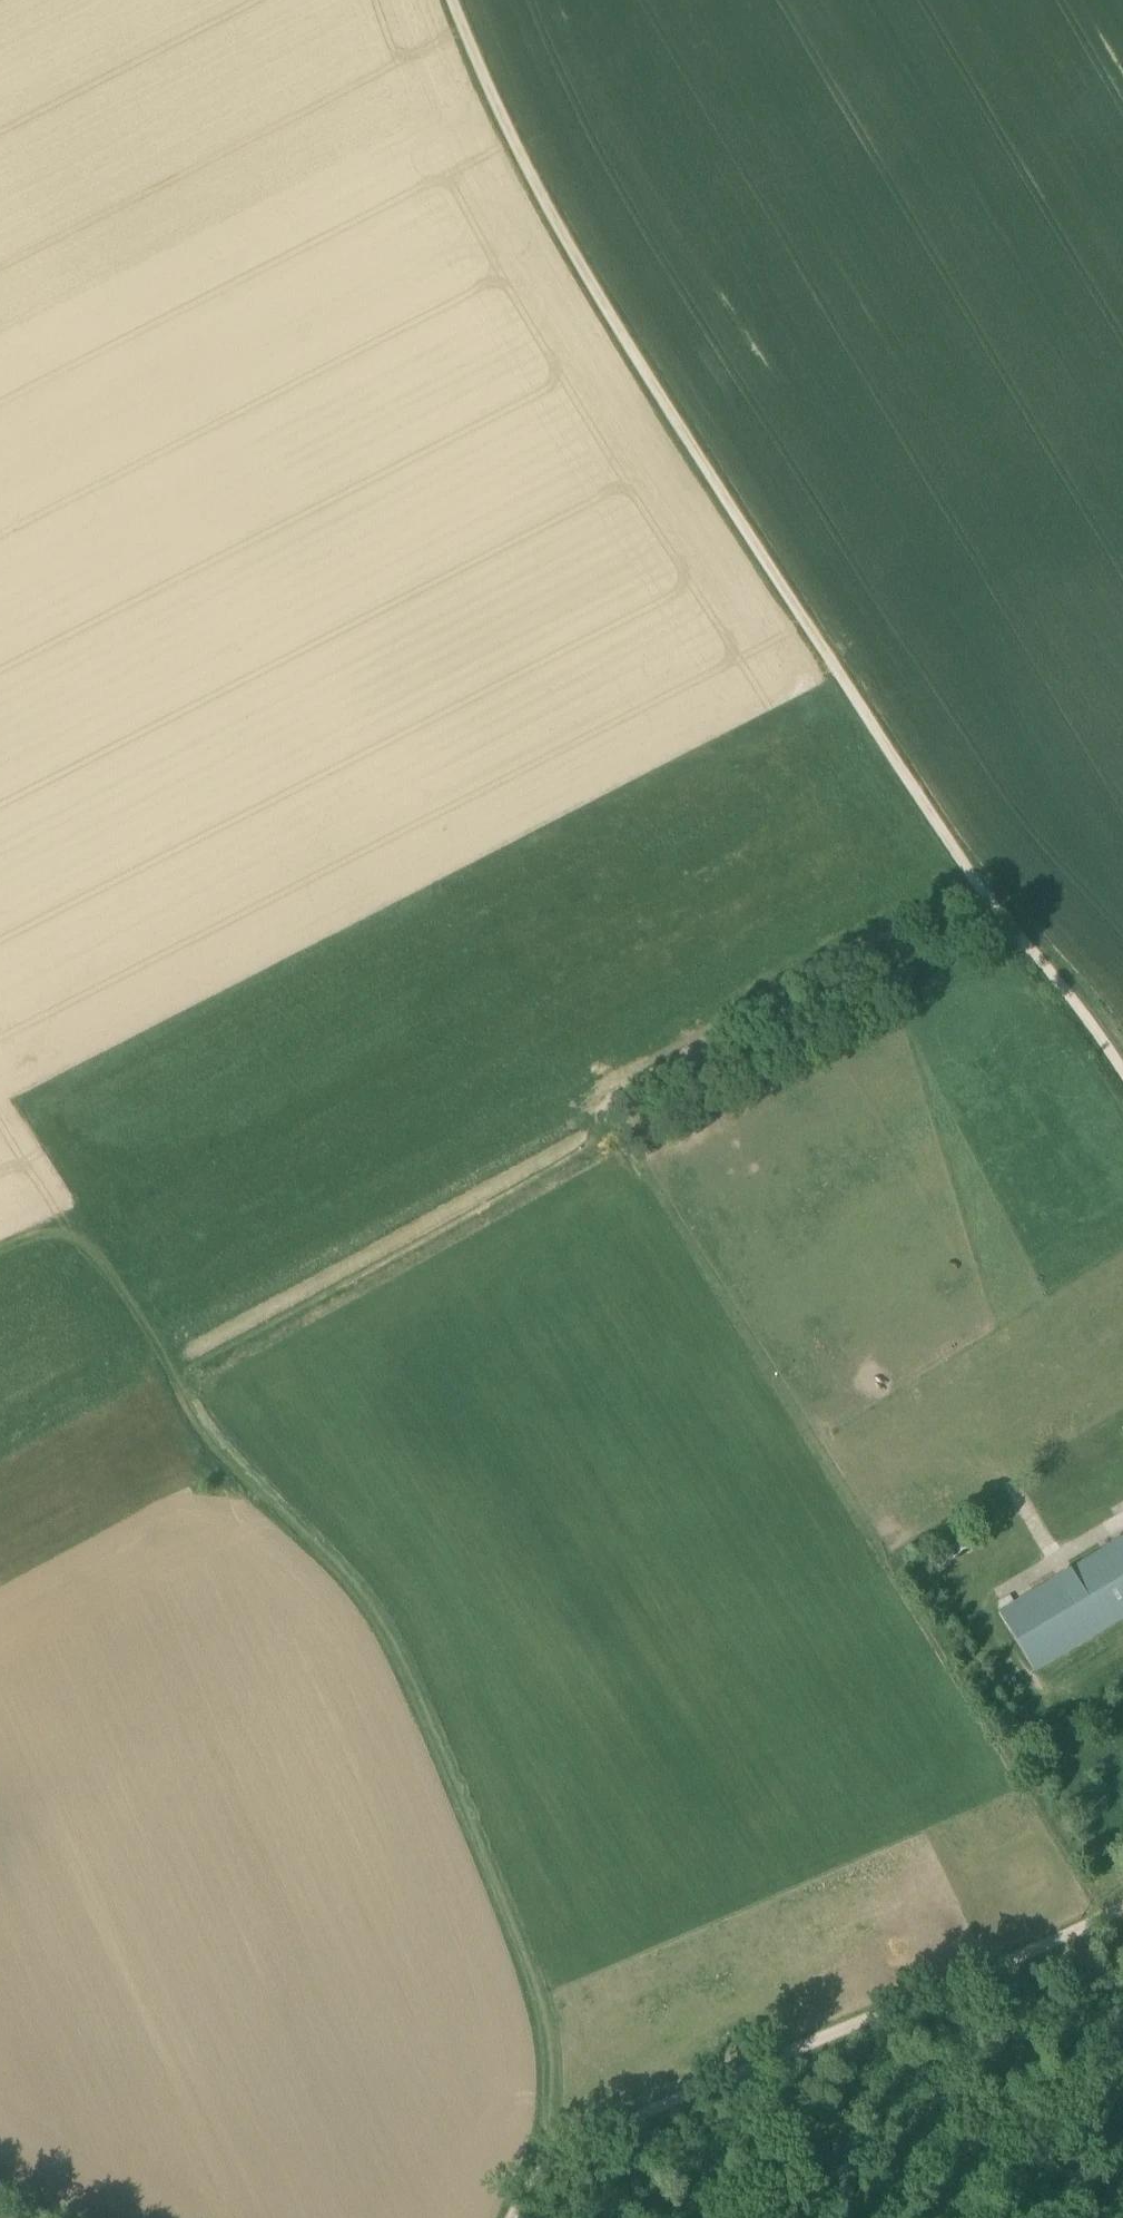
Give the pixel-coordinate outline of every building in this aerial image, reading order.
[(1001,1612),(1036,1671),(1122,1618),(1122,1539),(1001,1612)]
